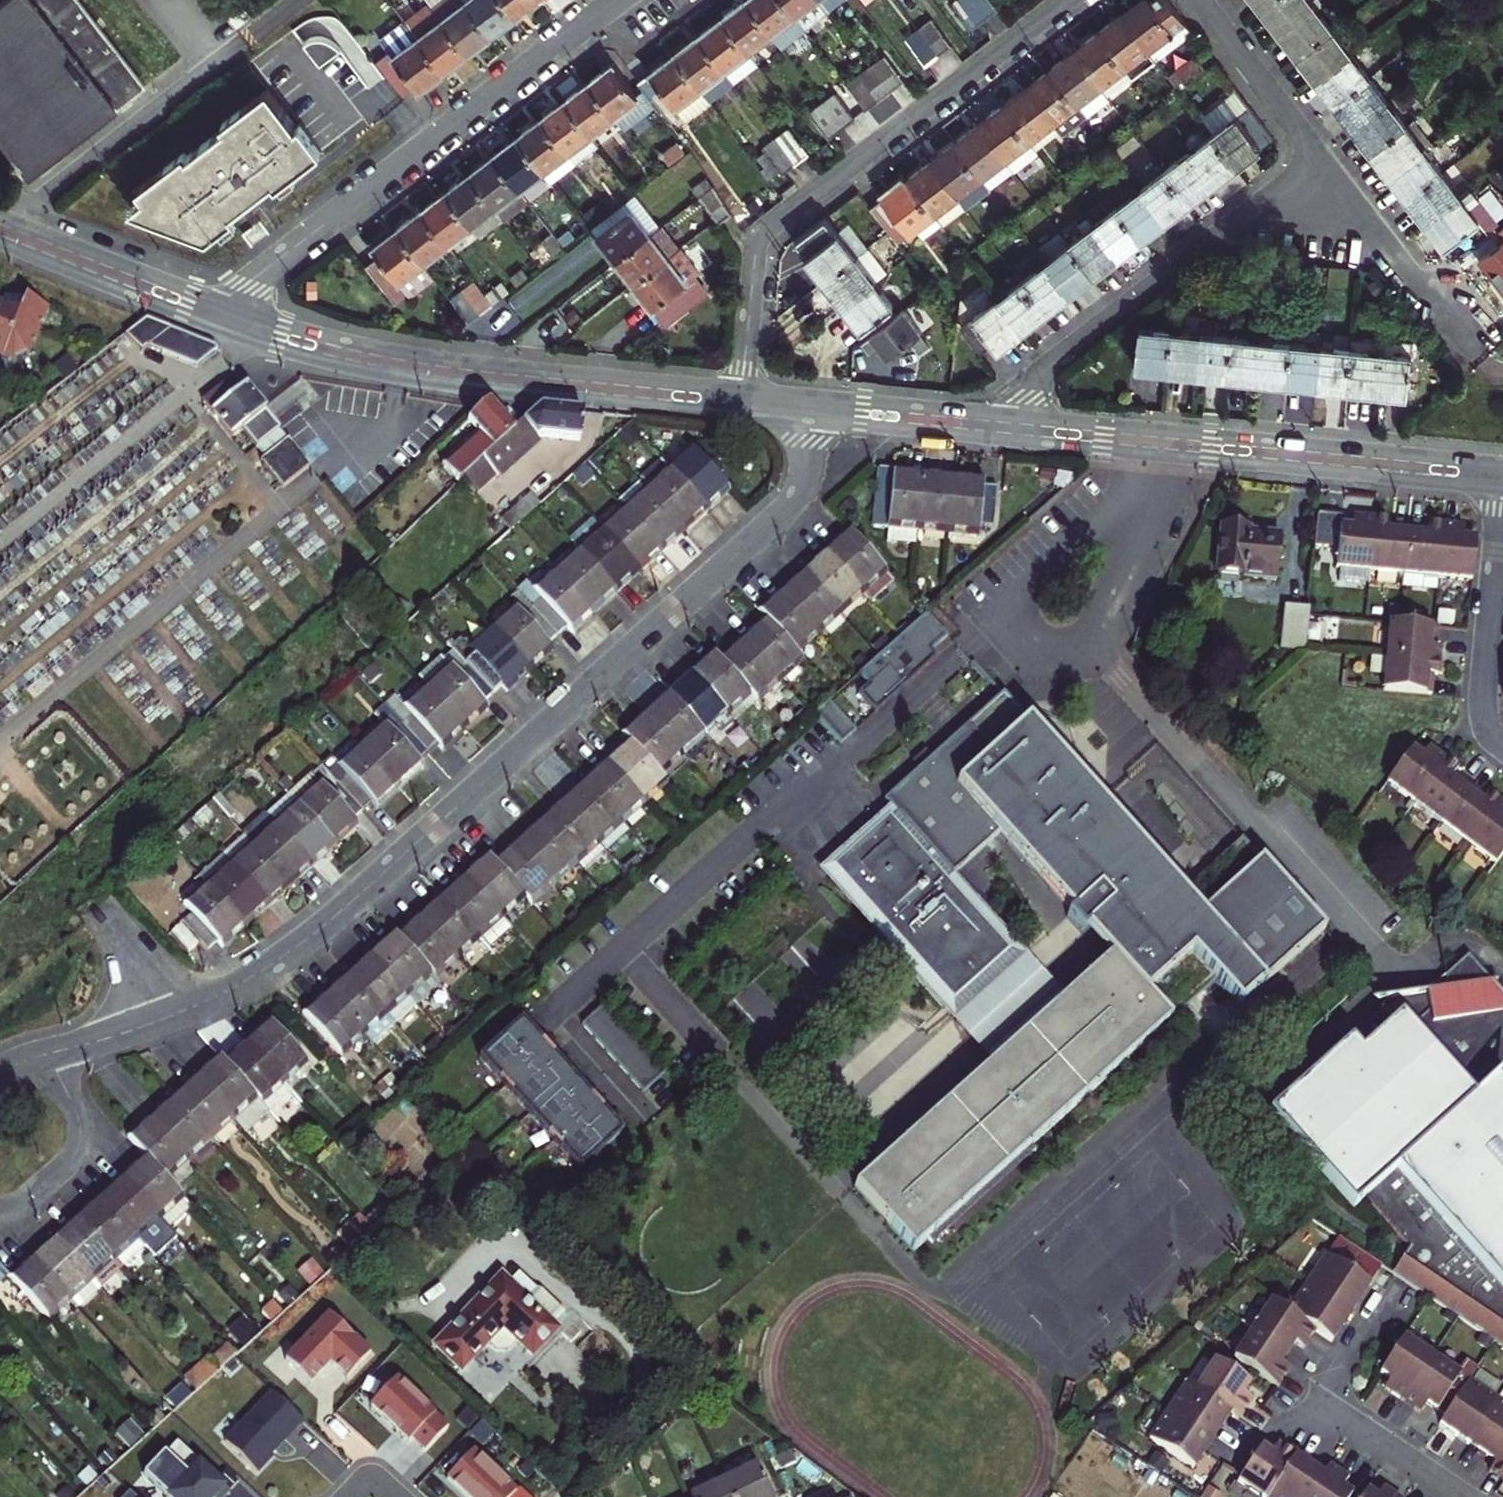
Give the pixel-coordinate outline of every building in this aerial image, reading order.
[(0,3),(0,128),(34,173),(89,130),(145,87),(78,0),(5,0),(0,3)] [(428,2),(468,54),(480,45),(491,36),(464,0),(426,0),(428,2)] [(464,0),(491,36),(503,26),(515,17),(502,0),(465,0),(464,0)] [(515,17),(527,8),(538,0),(502,0),(515,17)] [(721,17),(748,53),(772,35),(745,0),(744,0),(733,9),(721,17)] [(772,35),(782,47),(805,28),(796,16),(783,0),(745,0),(772,35)] [(796,16),(805,28),(806,30),(830,11),(827,8),(821,0),(783,0),(796,16)] [(827,8),(838,0),(821,0),(827,8)] [(952,2),(972,28),(997,8),(991,0),(955,0),(952,2)] [(1193,33),(1168,0),(1136,0),(1132,3),(1119,13),(1156,62),(1193,33)] [(1262,9),(1274,0),(1255,0),(1262,9)] [(1262,9),(1271,21),(1280,33),(1320,2),(1319,0),(1315,0),(1311,3),(1309,0),(1274,0),(1262,9)] [(428,2),(404,20),(410,28),(417,37),(444,72),(456,63),(468,54),(428,2)] [(1289,45),(1299,57),(1332,31),(1317,11),(1323,6),(1320,2),(1280,33),(1289,45)] [(1156,62),(1119,13),(1108,22),(1096,31),(1131,78),(1133,80),(1156,62)] [(709,27),(697,36),(724,71),(733,83),(757,65),(748,53),(721,17),(709,27)] [(919,28),(938,54),(952,43),(932,18),(919,28)] [(404,20),(379,39),(392,56),(417,37),(410,28),(404,20)] [(919,28),(906,38),(925,63),(938,54),(919,28)] [(1131,78),(1096,31),(1084,40),(1072,49),(1107,96),(1131,78)] [(1308,69),(1317,81),(1350,55),(1332,31),(1299,57),(1308,69)] [(685,45),(673,54),(700,89),(724,71),(697,36),(685,45)] [(417,37),(392,56),(419,91),(431,82),(444,72),(417,37)] [(304,45),(320,66),(341,50),(337,46),(327,40),(321,38),(309,40),(304,45)] [(1060,59),(1048,68),(1085,116),(1109,98),(1107,96),(1072,49),(1060,59)] [(407,92),(415,86),(392,56),(387,50),(375,59),(391,80),(402,95),(407,92)] [(673,54),(649,73),(643,77),(638,82),(642,87),(655,104),(670,123),(681,115),(685,120),(710,101),(700,89),(673,54)] [(1181,87),(1208,67),(1198,54),(1172,75),(1181,87)] [(884,55),(871,65),(890,90),(904,80),(884,55)] [(1326,93),(1335,104),(1368,79),(1350,55),(1317,81),(1326,93)] [(600,73),(588,82),(623,128),(655,104),(642,87),(634,94),(612,64),(600,73)] [(859,74),(847,84),(866,109),(878,100),(890,90),(871,65),(859,74)] [(1085,116),(1048,68),(1036,77),(1024,86),(1060,133),(1062,136),(1086,118),(1085,116)] [(724,71),(700,89),(710,101),(733,83),(724,71)] [(1368,79),(1335,104),(1344,116),(1353,128),(1387,102),(1385,100),(1381,95),(1368,79)] [(576,91),(564,101),(598,146),(599,147),(623,128),(588,82),(576,91)] [(1060,133),(1024,86),(1012,95),(1000,104),(1030,143),(1033,147),(1036,151),(1060,133)] [(234,218),(231,213),(251,198),(274,180),(277,185),(279,183),(286,178),(292,173),(321,151),(300,123),(296,126),(268,89),(230,118),(232,122),(195,151),(192,147),(141,186),(147,195),(163,216),(166,214),(169,219),(165,221),(211,235),(219,229),(232,219),(234,218)] [(837,91),(823,101),(843,127),(856,117),(837,91)] [(1200,119),(1211,133),(1235,114),(1237,117),(1250,107),(1237,91),(1200,119)] [(1412,99),(1406,92),(1394,100),(1400,108),(1412,99)] [(552,110),(540,119),(575,164),(598,146),(564,101),(552,110)] [(823,101),(810,111),(830,137),(843,127),(823,101)] [(1362,140),(1371,152),(1405,126),(1387,102),(1353,128),(1362,140)] [(1030,143),(1000,104),(988,113),(976,122),(1014,171),(1038,154),(1036,151),(1033,147),(1030,143)] [(1211,133),(1237,167),(1250,158),(1262,148),(1261,147),(1273,138),(1250,107),(1237,117),(1235,114),(1211,133)] [(528,128),(516,137),(543,172),(550,181),(551,182),(575,164),(540,119),(528,128)] [(1431,144),(1413,120),(1405,126),(1423,150),(1431,144)] [(964,132),(953,141),(990,189),(1014,171),(976,122),(964,132)] [(1380,164),(1389,176),(1423,150),(1405,126),(1371,152),(1380,164)] [(790,127),(776,138),(795,163),(809,153),(790,127)] [(1225,176),(1237,167),(1211,133),(1187,151),(1213,185),(1225,176)] [(504,146),(492,155),(519,190),(543,172),(516,137),(504,146)] [(776,138),(762,148),(782,173),(795,163),(776,138)] [(677,140),(662,152),(670,163),(685,151),(677,140)] [(990,189),(953,141),(941,150),(928,159),(966,208),(990,189)] [(1398,188),(1407,200),(1441,174),(1423,150),(1389,176),(1398,188)] [(1163,170),(1189,204),(1201,194),(1213,185),(1187,151),(1163,170)] [(703,153),(696,158),(704,170),(711,165),(703,153)] [(480,165),(469,174),(503,219),(527,200),(526,200),(519,190),(492,155),(480,165)] [(966,208),(928,159),(916,168),(904,178),(934,216),(940,224),(942,226),(966,208)] [(1178,213),(1189,204),(1163,170),(1139,188),(1166,222),(1178,213)] [(543,172),(519,190),(526,200),(550,181),(543,172)] [(296,179),(292,173),(286,178),(279,183),(284,189),(296,179)] [(457,183),(444,192),(471,227),(479,237),(503,219),(469,174),(457,183)] [(1416,212),(1425,224),(1459,198),(1441,174),(1407,200),(1416,212)] [(706,177),(693,187),(699,195),(712,186),(706,177)] [(888,232),(897,245),(918,229),(934,216),(904,178),(886,192),(868,206),(888,232)] [(699,195),(697,197),(716,221),(718,223),(732,213),(713,185),(712,186),(699,195)] [(1154,231),(1166,222),(1139,188),(1116,206),(1142,240),(1154,231)] [(1459,198),(1425,224),(1435,236),(1444,249),(1478,223),(1487,235),(1498,226),(1470,189),(1459,198)] [(433,201),(421,210),(448,245),(471,227),(444,192),(433,201)] [(147,195),(132,206),(165,221),(169,219),(166,214),(163,216),(147,195)] [(755,198),(746,205),(752,213),(761,206),(755,198)] [(1130,249),(1142,240),(1116,206),(1092,224),(1118,258),(1130,249)] [(629,209),(595,236),(604,248),(614,261),(649,234),(629,209)] [(409,219),(397,228),(424,263),(448,245),(421,210),(409,219)] [(814,265),(826,280),(857,256),(827,215),(795,240),(814,265)] [(940,224),(934,216),(918,229),(924,237),(940,224)] [(236,225),(232,219),(219,229),(224,235),(236,225)] [(1106,267),(1118,258),(1092,224),(1068,243),(1094,277),(1106,267)] [(574,225),(562,234),(568,241),(579,232),(574,225)] [(660,226),(649,234),(667,258),(679,250),(660,226)] [(379,256),(366,265),(396,304),(408,295),(411,297),(435,278),(424,263),(397,228),(385,238),(373,247),(379,256)] [(649,234),(614,261),(623,273),(633,286),(667,258),(649,234)] [(1478,261),(1495,283),(1502,294),(1502,242),(1478,261)] [(1082,286),(1094,277),(1068,243),(1044,261),(1070,295),(1082,286)] [(667,258),(633,286),(642,298),(651,310),(657,306),(666,317),(695,295),(702,289),(692,277),(697,273),(679,249),(679,250),(667,258)] [(844,304),(876,280),(857,256),(826,280),(835,291),(844,304)] [(1020,279),(1046,313),(1058,304),(1070,295),(1044,261),(1020,279)] [(522,268),(510,277),(516,285),(527,276),(522,268)] [(1034,322),(1046,313),(1020,279),(996,297),(1022,330),(1022,331),(1034,322)] [(462,288),(480,312),(492,303),(485,293),(474,280),(462,288)] [(896,307),(876,280),(844,304),(854,317),(865,331),(896,307)] [(492,303),(509,291),(502,281),(485,293),(492,303)] [(462,288),(450,298),(468,322),(480,312),(462,288)] [(48,305),(26,297),(24,303),(6,296),(3,304),(0,303),(0,354),(15,360),(15,358),(29,353),(48,305)] [(1022,330),(996,297),(960,326),(981,353),(993,344),(997,349),(1007,342),(1022,330)] [(923,331),(906,307),(859,342),(868,353),(881,344),(889,356),(923,331)] [(177,331),(146,319),(145,318),(136,325),(137,326),(117,342),(141,351),(146,347),(161,353),(165,350),(188,360),(209,344),(177,331)] [(1167,372),(1172,329),(1140,326),(1136,369),(1151,371),(1167,372)] [(1197,375),(1201,333),(1172,329),(1167,372),(1182,374),(1197,375)] [(1231,336),(1201,333),(1197,375),(1212,377),(1227,378),(1231,336)] [(929,345),(922,335),(913,341),(920,351),(929,345)] [(1231,336),(1227,378),(1241,380),(1256,382),(1261,339),(1231,336)] [(1286,384),(1291,342),(1261,339),(1256,382),(1271,383),(1286,384)] [(1367,341),(1351,339),(1350,349),(1367,350),(1380,352),(1381,343),(1367,341)] [(1380,352),(1411,355),(1412,343),(1381,340),(1381,343),(1380,352)] [(1316,388),(1320,345),(1291,342),(1286,384),(1301,386),(1316,388)] [(215,347),(209,344),(188,360),(165,350),(161,353),(196,367),(217,350),(215,347)] [(1346,391),(1350,349),(1320,345),(1316,388),(1331,389),(1346,391)] [(1376,394),(1380,352),(1367,350),(1350,349),(1346,391),(1356,392),(1367,393),(1376,394)] [(1411,355),(1380,352),(1376,394),(1391,396),(1406,398),(1411,355)] [(235,393),(227,383),(218,390),(226,401),(235,393)] [(280,429),(245,386),(235,393),(226,401),(218,390),(204,401),(233,438),(242,430),(256,448),(280,429)] [(459,483),(465,478),(514,432),(501,417),(489,403),(477,413),(468,422),(478,433),(442,465),(459,483)] [(542,409),(539,409),(514,432),(465,478),(480,494),(498,477),(500,480),(540,443),(536,439),(539,437),(581,440),(582,427),(584,413),(542,409)] [(620,434),(627,442),(636,434),(629,426),(620,434)] [(288,440),(280,429),(256,448),(265,458),(288,440)] [(283,488),(310,466),(299,453),(288,440),(265,458),(261,461),(283,488)] [(674,473),(709,511),(716,505),(723,499),(730,492),(696,453),(674,473)] [(592,460),(585,466),(594,475),(600,469),(592,460)] [(640,479),(646,486),(665,468),(660,462),(640,479)] [(583,488),(594,478),(585,467),(574,476),(583,488)] [(918,528),(924,475),(911,473),(899,472),(898,484),(883,482),(884,475),(870,473),(866,513),(882,515),(881,524),(918,528)] [(709,511),(674,473),(651,492),(686,531),(692,526),(698,521),(709,511)] [(924,475),(918,528),(950,530),(955,477),(939,476),(924,475)] [(969,479),(955,477),(950,530),(978,533),(979,525),(998,527),(1001,490),(983,488),(983,480),(969,479)] [(529,492),(499,519),(509,530),(516,523),(538,503),(529,492)] [(679,538),(686,531),(651,492),(628,513),(664,551),(671,545),(679,538)] [(664,551),(628,513),(606,532),(641,571),(646,567),(651,563),(664,551)] [(1370,584),(1371,571),(1375,519),(1353,516),(1353,522),(1353,528),(1342,526),(1338,568),(1341,568),(1340,581),(1370,584)] [(571,539),(583,552),(619,591),(626,585),(634,578),(641,571),(606,532),(594,519),(571,539)] [(1382,519),(1375,519),(1371,571),(1404,574),(1408,533),(1393,531),(1393,538),(1388,538),(1388,531),(1388,530),(1389,520),(1382,519)] [(1318,523),(1316,543),(1331,544),(1332,528),(1332,524),(1318,523)] [(1424,534),(1408,533),(1404,574),(1403,587),(1437,590),(1438,577),(1443,524),(1436,524),(1429,523),(1428,540),(1423,540),(1424,534)] [(1242,581),(1276,584),(1281,533),(1266,532),(1251,530),(1252,527),(1244,527),(1219,524),(1219,527),(1214,575),(1242,577),(1242,581)] [(1443,524),(1438,577),(1472,579),(1476,538),(1464,537),(1465,526),(1454,525),(1443,524)] [(827,553),(863,592),(871,585),(886,572),(850,532),(839,542),(828,552),(827,553)] [(619,591),(583,552),(561,572),(597,612),(603,606),(609,601),(619,591)] [(840,612),(863,592),(827,553),(816,563),(805,573),(840,612)] [(518,590),(520,592),(558,635),(567,628),(573,634),(585,623),(597,612),(561,572),(551,562),(528,584),(526,582),(518,590)] [(900,587),(886,572),(871,585),(863,592),(877,608),(900,587)] [(782,593),(818,633),(840,612),(805,573),(793,583),(782,593)] [(547,645),(558,635),(520,592),(509,602),(513,606),(491,626),(532,670),(542,661),(553,651),(547,645)] [(1461,602),(1469,602),(1470,592),(1464,592),(1463,594),(1462,594),(1461,602)] [(795,653),(818,633),(782,593),(771,604),(760,614),(766,621),(795,653)] [(1280,651),(1306,653),(1309,615),(1310,608),(1284,606),(1280,651)] [(1432,626),(1434,626),(1435,614),(1422,613),(1421,625),(1432,626)] [(947,639),(926,616),(814,715),(841,747),(936,660),(931,653),(947,639)] [(744,641),(779,680),(802,660),(795,653),(766,621),(755,631),(744,641)] [(1400,623),(1391,622),(1387,656),(1440,661),(1440,654),(1441,647),(1424,646),(1424,641),(1430,641),(1432,626),(1421,625),(1400,623)] [(1308,641),(1320,642),(1322,626),(1310,625),(1308,641)] [(532,670),(491,626),(469,645),(462,637),(454,643),(448,637),(445,640),(455,651),(493,693),(502,685),(508,691),(520,681),(532,670)] [(756,701),(779,680),(744,641),(732,652),(721,662),(749,693),(756,701)] [(493,693),(455,651),(444,660),(441,657),(419,676),(429,687),(466,729),(477,719),(488,709),(482,702),(492,694),(493,693)] [(727,714),(749,693),(721,662),(714,655),(703,665),(691,675),(727,714)] [(1386,675),(1387,656),(1375,655),(1373,674),(1386,675)] [(1384,690),(1426,694),(1427,679),(1421,678),(1421,673),(1438,675),(1439,668),(1440,661),(1387,656),(1386,675),(1384,690)] [(705,733),(727,714),(691,675),(681,685),(670,695),(705,733)] [(466,729),(429,687),(405,709),(394,697),(386,705),(429,752),(437,744),(442,750),(454,739),(466,729)] [(683,753),(705,733),(670,695),(659,705),(648,714),(683,753)] [(931,856),(925,860),(888,820),(833,870),(887,930),(888,929),(933,978),(990,926),(949,881),(958,873),(1003,833),(1073,912),(1069,916),(1085,933),(1089,930),(1113,956),(1169,1021),(1215,979),(1241,1007),(1266,984),(1182,892),(1159,867),(1162,864),(1101,796),(1094,789),(1091,791),(1004,695),(884,804),(889,810),(931,856)] [(429,752),(386,705),(375,715),(386,726),(364,746),(402,787),(412,778),(423,768),(418,762),(429,752)] [(660,775),(683,753),(648,714),(636,725),(625,736),(631,742),(660,775)] [(666,781),(660,775),(631,742),(619,753),(608,763),(643,802),(666,781)] [(390,798),(402,787),(364,746),(340,767),(347,774),(338,782),(364,811),(372,803),(377,809),(390,798)] [(1412,749),(1388,782),(1415,802),(1447,760),(1438,754),(1429,747),(1422,756),(1412,749)] [(1415,802),(1442,823),(1467,789),(1455,780),(1451,785),(1447,783),(1458,769),(1452,765),(1447,760),(1415,802)] [(620,822),(643,802),(608,763),(596,773),(585,783),(620,822)] [(322,765),(290,795),(337,846),(347,836),(358,827),(353,821),(364,811),(338,782),(322,765)] [(598,842),(620,822),(585,783),(574,793),(563,803),(598,842)] [(1467,789),(1442,823),(1469,843),(1501,801),(1495,797),(1489,793),(1479,807),(1475,804),(1479,799),(1467,789)] [(290,795),(268,815),(314,866),(322,859),(329,852),(337,846),(290,795)] [(1496,863),(1502,855),(1502,803),(1501,801),(1469,843),(1496,863)] [(576,862),(598,842),(563,803),(552,813),(541,823),(576,862)] [(833,870),(888,820),(925,860),(931,856),(889,810),(819,874),(994,1063),(1068,996),(958,873),(949,881),(990,926),(933,978),(888,929),(887,930),(833,870)] [(314,866),(268,815),(266,812),(244,832),(246,835),(292,886),(298,881),(304,875),(314,866)] [(576,862),(541,823),(529,833),(518,843),(553,882),(576,862)] [(292,886),(246,835),(223,855),(270,906),(277,899),(285,893),(292,886)] [(1243,837),(1182,892),(1205,916),(1266,862),(1243,837)] [(496,864),(524,895),(531,903),(553,882),(518,843),(507,854),(496,864)] [(201,875),(208,883),(245,924),(248,926),(254,921),(260,915),(270,906),(223,855),(201,875)] [(501,916),(524,895),(496,864),(489,856),(477,867),(466,877),(501,916)] [(1266,862),(1205,916),(1266,984),(1322,931),(1325,928),(1266,862)] [(444,897),(479,936),(501,916),(466,877),(455,887),(444,897)] [(221,945),(245,924),(208,883),(172,914),(181,923),(171,933),(189,952),(199,942),(208,951),(208,950),(213,946),(217,942),(218,942),(221,945)] [(456,956),(479,936),(444,897),(432,907),(421,918),(456,956)] [(434,977),(456,956),(421,918),(410,928),(399,938),(430,973),(434,977)] [(407,993),(430,973),(399,938),(395,934),(384,944),(372,954),(407,993)] [(1453,948),(1445,956),(1431,968),(1428,982),(1380,1002),(1377,1016),(1264,1116),(1350,1212),(1363,1200),(1407,1250),(1391,1272),(1392,1272),(1429,1297),(1458,1316),(1494,1341),(1502,1347),(1502,1004),(1453,948)] [(407,993),(372,954),(361,965),(350,975),(385,1013),(407,993)] [(1032,1145),(1169,1021),(1113,956),(1068,996),(994,1063),(856,1187),(915,1252),(930,1238),(1032,1145)] [(363,1034),(385,1013),(350,975),(339,985),(328,995),(363,1034)] [(341,1054),(363,1034),(328,995),(316,1005),(305,1016),(341,1054)] [(604,1002),(581,1021),(642,1094),(665,1075),(604,1002)] [(522,1020),(480,1057),(580,1169),(623,1131),(522,1020)] [(248,1044),(283,1082),(305,1062),(270,1023),(259,1033),(248,1044)] [(291,1091),(283,1082),(248,1044),(238,1053),(226,1064),(265,1108),(268,1111),(291,1091)] [(198,1078),(233,1118),(245,1131),(257,1120),(257,1115),(265,1108),(226,1064),(220,1058),(209,1068),(198,1078)] [(210,1138),(233,1118),(198,1078),(186,1089),(175,1099),(210,1138)] [(188,1158),(210,1138),(175,1099),(164,1109),(153,1119),(188,1158)] [(147,1158),(165,1178),(188,1158),(153,1119),(141,1129),(130,1140),(147,1158)] [(1036,1150),(1032,1145),(930,1238),(934,1242),(1036,1150)] [(184,1199),(165,1178),(147,1158),(137,1167),(134,1164),(128,1170),(122,1175),(162,1219),(184,1199)] [(102,1198),(139,1239),(145,1245),(155,1256),(177,1236),(169,1227),(162,1219),(122,1175),(115,1182),(108,1188),(110,1191),(102,1198)] [(78,1215),(117,1259),(139,1239),(102,1198),(92,1207),(90,1204),(84,1210),(78,1215)] [(191,1207),(184,1199),(162,1219),(169,1227),(191,1207)] [(368,1217),(378,1228),(398,1210),(388,1199),(368,1217)] [(57,1238),(94,1279),(101,1287),(103,1288),(125,1268),(122,1265),(117,1259),(78,1215),(70,1222),(63,1228),(66,1231),(57,1238)] [(72,1299),(94,1279),(57,1238),(47,1247),(45,1244),(39,1250),(33,1256),(72,1299)] [(145,1245),(139,1239),(117,1259),(122,1265),(145,1245)] [(325,1256),(331,1263),(345,1251),(339,1245),(325,1256)] [(1306,1284),(1350,1313),(1366,1289),(1381,1266),(1352,1246),(1339,1264),(1325,1255),(1306,1284)] [(49,1320),(72,1299),(33,1256),(26,1262),(18,1268),(21,1271),(12,1279),(49,1320)] [(302,1276),(309,1284),(322,1272),(315,1264),(302,1276)] [(8,1275),(0,1266),(0,1282),(8,1275)] [(432,1347),(463,1376),(491,1346),(498,1352),(511,1352),(517,1346),(536,1363),(550,1347),(564,1333),(555,1325),(512,1283),(502,1273),(432,1347)] [(555,1325),(565,1314),(542,1292),(536,1291),(520,1275),(512,1283),(555,1325)] [(94,1279),(72,1299),(79,1307),(101,1287),(94,1279)] [(1350,1313),(1306,1284),(1288,1312),(1315,1330),(1331,1342),(1341,1327),(1350,1313)] [(261,1312),(271,1322),(282,1312),(273,1301),(261,1312)] [(1288,1312),(1271,1301),(1252,1329),(1287,1352),(1293,1342),(1302,1348),(1308,1339),(1315,1330),(1288,1312)] [(1222,1304),(1220,1308),(1227,1313),(1229,1309),(1222,1304)] [(1225,1316),(1227,1313),(1220,1308),(1218,1311),(1225,1316)] [(286,1361),(309,1383),(330,1361),(347,1377),(369,1354),(328,1316),(286,1361)] [(231,1332),(240,1342),(253,1331),(244,1321),(231,1332)] [(1280,1362),(1287,1352),(1252,1329),(1233,1358),(1277,1387),(1283,1378),(1289,1368),(1280,1362)] [(1477,1345),(1487,1351),(1492,1343),(1482,1336),(1477,1345)] [(1393,1394),(1402,1401),(1430,1358),(1402,1339),(1380,1372),(1390,1379),(1384,1388),(1393,1394)] [(1455,1374),(1430,1358),(1402,1401),(1411,1406),(1420,1412),(1426,1403),(1445,1415),(1468,1381),(1474,1370),(1463,1362),(1455,1374)] [(185,1378),(198,1393),(220,1373),(207,1359),(185,1378)] [(1195,1389),(1230,1412),(1239,1418),(1245,1409),(1252,1400),(1242,1393),(1249,1383),(1215,1361),(1195,1389)] [(240,1370),(234,1365),(226,1373),(233,1378),(240,1370)] [(1477,1371),(1470,1382),(1493,1398),(1500,1387),(1477,1371)] [(371,1405),(409,1441),(412,1438),(425,1450),(447,1427),(396,1379),(371,1405)] [(1467,1443),(1496,1400),(1493,1398),(1470,1382),(1468,1381),(1445,1415),(1439,1424),(1453,1434),(1467,1443)] [(164,1397),(174,1408),(191,1393),(180,1382),(164,1397)] [(1167,1411),(1211,1440),(1221,1426),(1230,1412),(1195,1389),(1186,1382),(1167,1411)] [(225,1442),(258,1473),(273,1456),(271,1454),(302,1421),(272,1393),(225,1442)] [(1502,1451),(1502,1404),(1496,1400),(1467,1443),(1481,1453),(1496,1462),(1502,1451)] [(158,1417),(167,1410),(162,1404),(153,1412),(158,1417)] [(1202,1454),(1211,1440),(1167,1411),(1149,1439),(1192,1468),(1202,1454)] [(1240,1477),(1237,1481),(1262,1496),(1268,1496),(1295,1456),(1286,1450),(1277,1444),(1271,1453),(1260,1446),(1240,1477)] [(100,1461),(107,1468),(118,1459),(110,1451),(100,1461)] [(448,1478),(468,1496),(510,1496),(515,1492),(473,1451),(448,1478)] [(1496,1462),(1489,1472),(1502,1480),(1502,1451),(1496,1462)] [(1323,1475),(1309,1465),(1295,1456),(1268,1496),(1308,1496),(1323,1475)] [(167,1496),(224,1496),(229,1492),(199,1463),(167,1496)] [(1323,1475),(1308,1496),(1349,1496),(1352,1494),(1342,1487),(1348,1478),(1339,1472),(1330,1466),(1323,1475)] [(732,1496),(770,1496),(757,1471),(726,1485),(732,1496)] [(726,1485),(699,1496),(732,1496),(726,1485)] [(1362,1496),(1397,1496),(1392,1494),(1382,1487),(1376,1496),(1367,1490),(1362,1496)]
